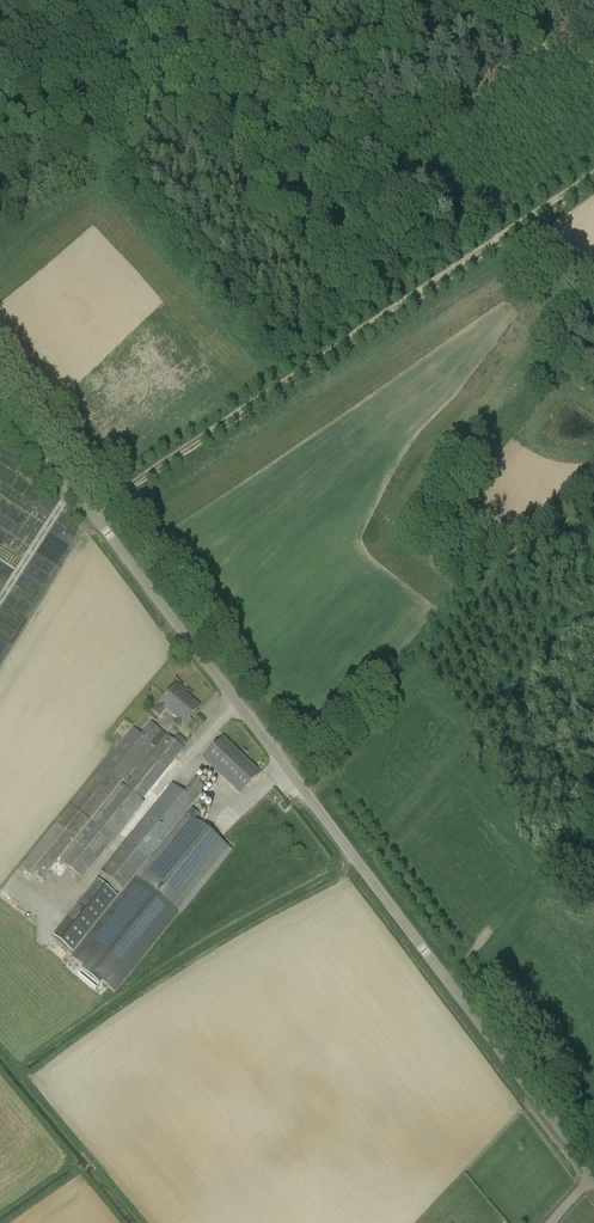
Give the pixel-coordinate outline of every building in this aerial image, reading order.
[(177,686),(176,685),(159,704),(153,711),(159,717),(166,710),(176,719),(172,724),(179,730),(183,725),(199,708),(191,701),(192,700),(185,693),(187,692),(178,685),(177,686)] [(181,748),(143,717),(120,744),(42,840),(20,866),(38,881),(60,855),(74,840),(89,822),(150,745),(155,748),(124,787),(124,788),(123,789),(120,787),(59,860),(81,878),(142,805),(139,803),(141,801),(182,751),(183,749),(181,748)] [(241,792),(239,794),(240,794),(259,774),(250,765),(223,739),(203,760),(204,760),(205,758),(241,792)] [(100,872),(123,890),(205,788),(194,780),(183,794),(172,784),(100,872)] [(187,815),(71,957),(108,987),(114,992),(178,912),(179,913),(230,850),(219,841),(187,815)] [(116,897),(98,882),(52,937),(71,952),(116,897)]
